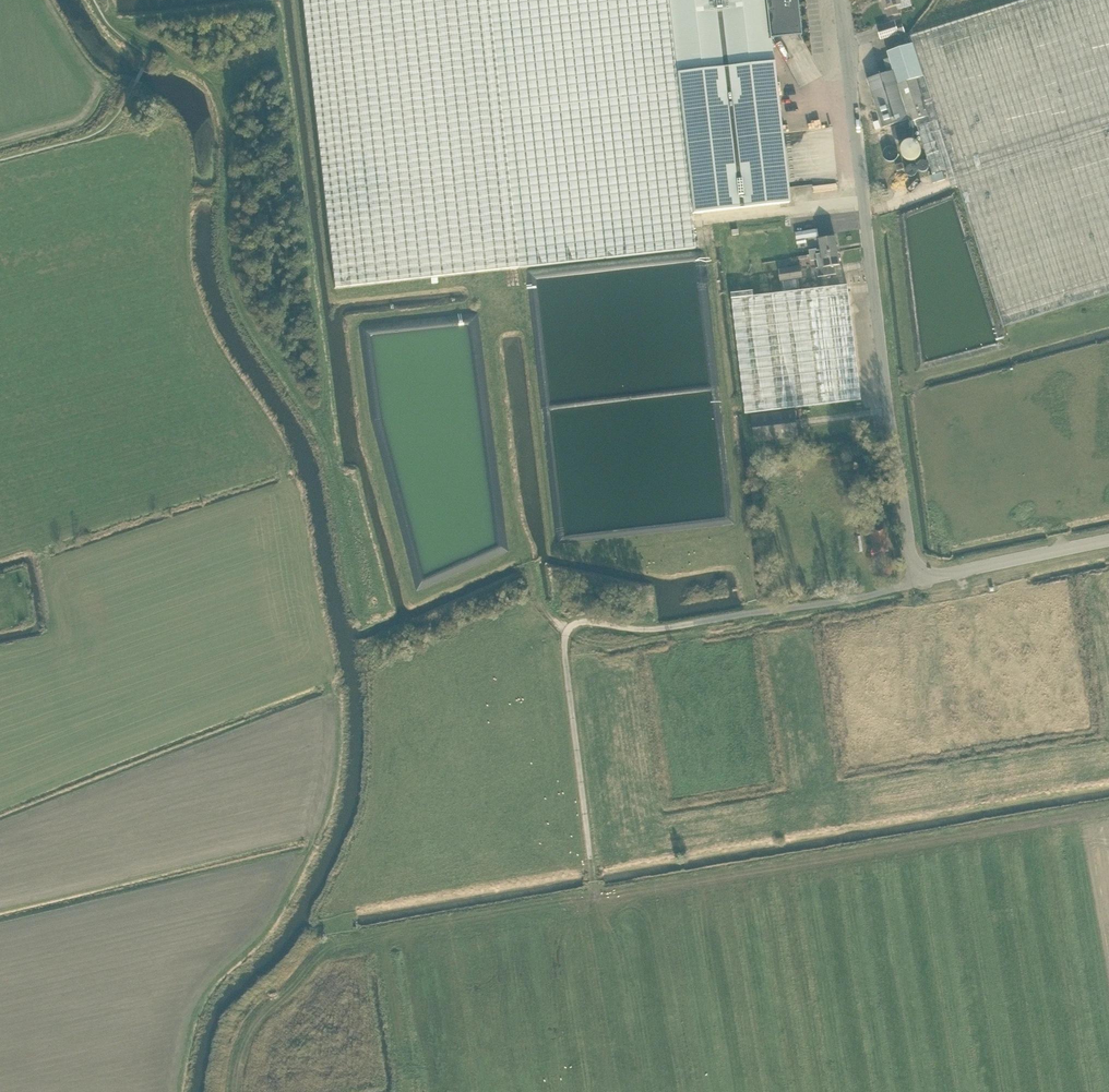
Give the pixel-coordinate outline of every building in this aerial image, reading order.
[(333,289),(695,249),(691,215),(789,204),(770,39),(800,36),(796,0),(300,0),(333,289)] [(910,36),(913,44),(887,52),(890,59),(883,61),(887,73),(867,79),(883,128),(909,120),(910,123),(915,121),(932,174),(945,170),(951,189),(958,187),(1003,327),(1108,293),(1108,0),(1025,0),(910,36)] [(885,10),(888,17),(898,14),(896,7),(901,5),(899,0),(882,0),(885,10)] [(880,41),(895,36),(898,35),(894,22),(876,27),(877,31),(880,41)] [(893,133),(893,134),(893,135),(893,136),(893,137),(894,138),(895,139),(895,140),(896,141),(897,141),(898,141),(900,141),(901,141),(902,141),(903,140),(904,140),(905,139),(905,138),(906,137),(906,136),(906,135),(907,134),(906,133),(906,132),(906,131),(905,130),(905,129),(904,129),(903,128),(902,128),(901,127),(900,127),(899,127),(898,128),(896,128),(896,129),(895,129),(894,130),(893,131),(893,132),(893,133)] [(905,143),(903,145),(901,148),(901,151),(901,154),(903,157),(905,159),(908,161),(911,161),(914,161),(917,159),(919,157),(921,154),(921,151),(921,148),(919,145),(917,143),(914,141),(911,141),(908,141),(905,143)] [(898,157),(898,155),(898,152),(897,150),(895,149),(893,148),(891,147),(889,147),(887,148),(885,149),(884,150),(883,152),(882,155),(883,157),(884,159),(885,160),(887,161),(889,162),(891,162),(893,161),(895,160),(897,159),(898,157)] [(928,168),(928,166),(928,164),(927,162),(925,161),(923,161),(921,161),(919,162),(917,163),(917,166),(917,168),(918,170),(919,171),(921,172),(923,172),(925,171),(927,170),(928,168)] [(902,163),(894,166),(896,171),(903,170),(902,163)] [(916,172),(916,171),(916,169),(915,167),(913,166),(911,165),(909,165),(907,166),(906,168),(905,170),(905,172),(906,174),(907,176),(910,177),(912,177),(914,176),(915,174),(916,172)] [(930,176),(933,184),(945,180),(942,173),(930,176)] [(817,230),(811,230),(810,224),(800,226),(794,227),(797,245),(806,243),(805,239),(818,237),(817,230)] [(816,249),(809,251),(810,256),(837,251),(835,237),(819,240),(821,250),(817,251),(816,249)] [(815,260),(818,278),(836,274),(835,266),(840,265),(837,251),(810,256),(811,261),(815,260)] [(780,283),(803,280),(800,266),(778,270),(780,283)] [(860,401),(847,285),(753,296),(753,291),(731,294),(734,313),(746,414),(860,401)] [(751,417),(754,443),(798,438),(795,412),(751,417)] [(870,530),(874,554),(889,552),(885,528),(880,529),(880,523),(874,524),(875,530),(870,530)] [(895,561),(888,562),(890,577),(897,576),(895,561)]
